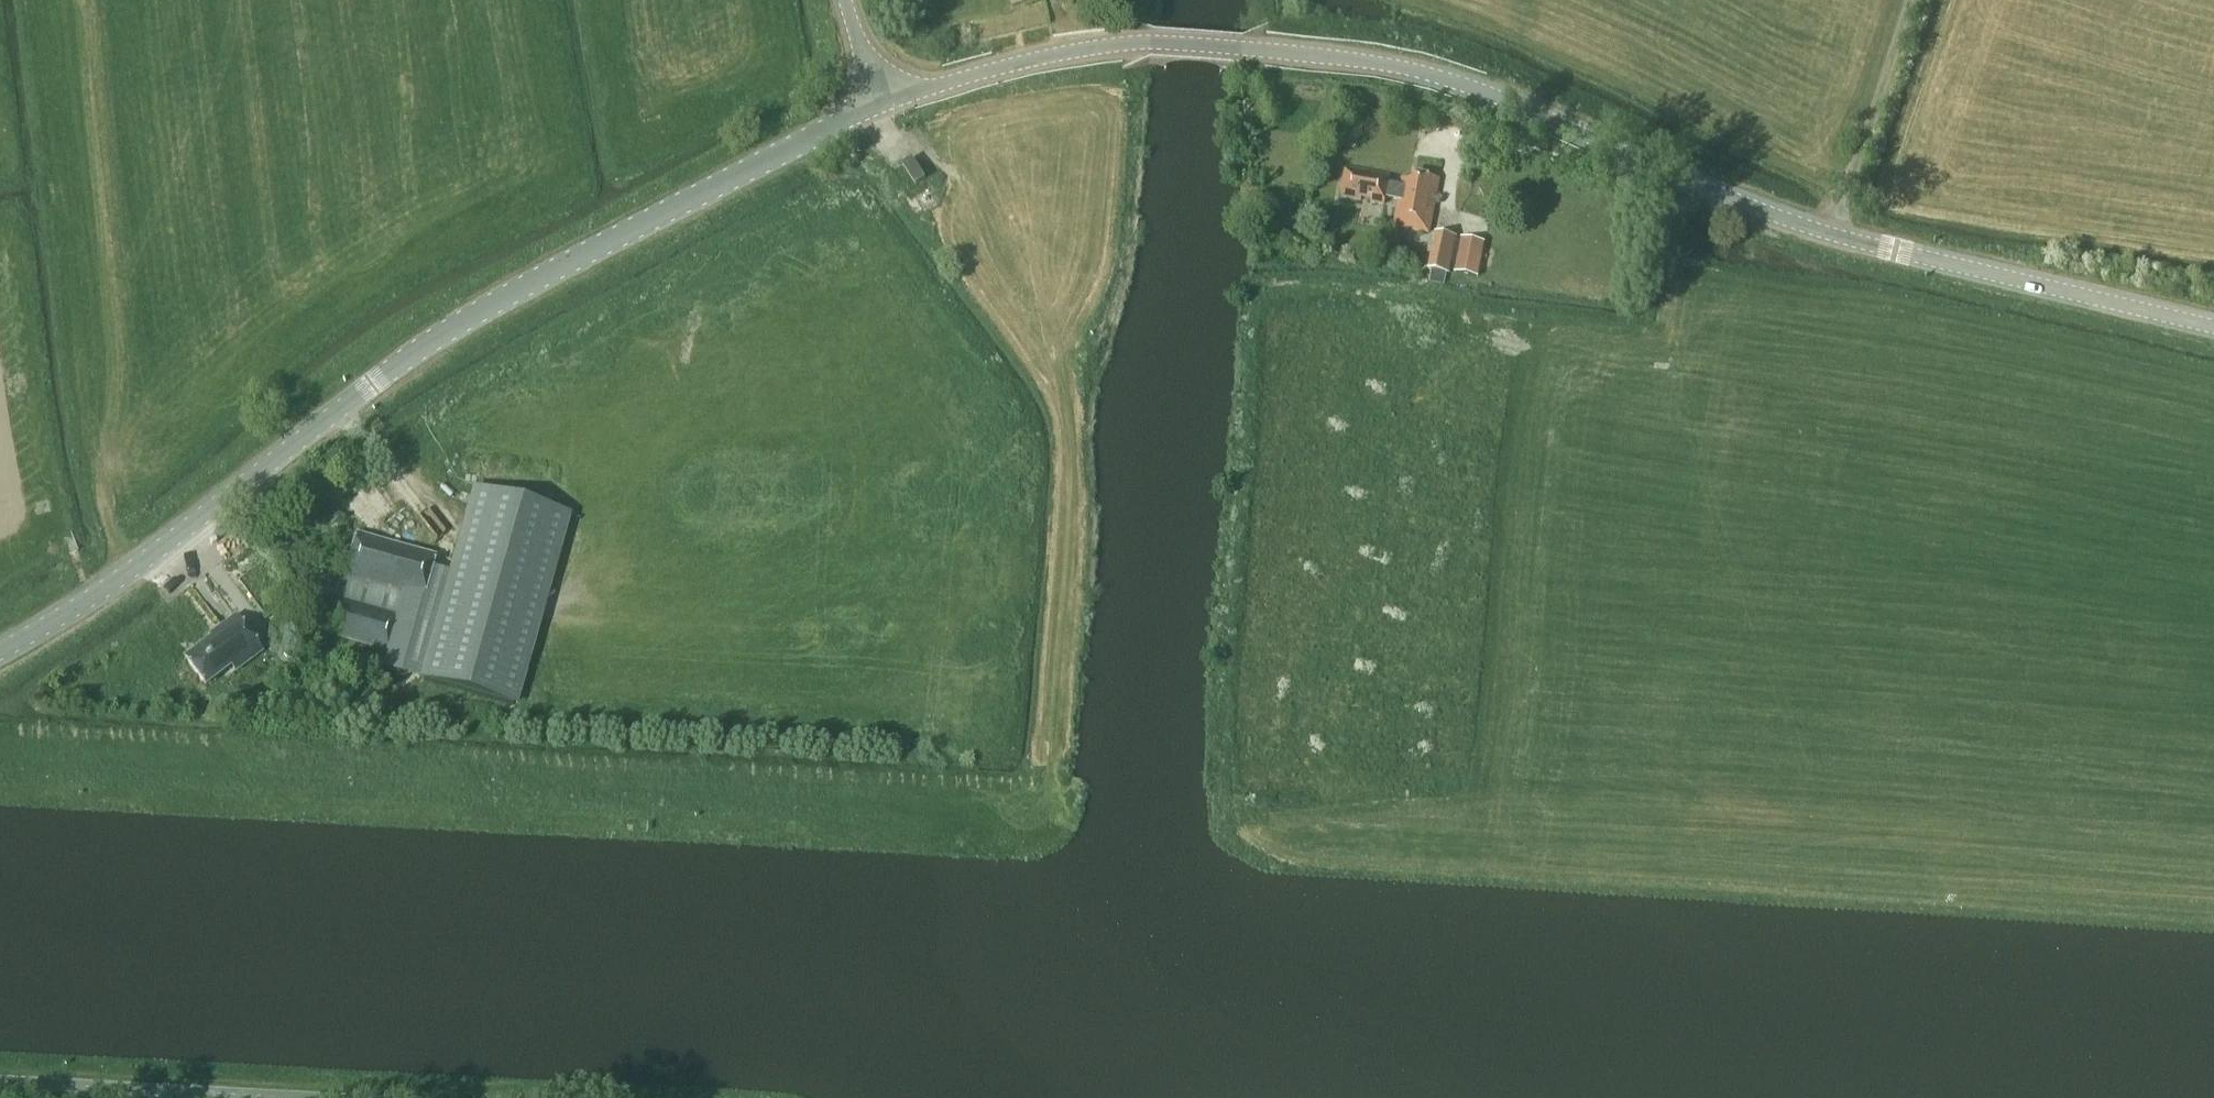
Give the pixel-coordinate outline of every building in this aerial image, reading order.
[(925,179),(912,158),(902,165),(915,186),(925,179)] [(1393,227),(1428,233),(1438,178),(1414,174),(1413,180),(1402,178),(1401,185),(1387,183),(1388,176),(1343,168),(1338,197),(1383,205),(1384,198),(1398,201),(1393,227)] [(1428,269),(1450,274),(1457,236),(1435,232),(1428,269)] [(1484,241),(1461,237),(1454,272),(1478,277),(1484,241)] [(475,489),(422,680),(511,704),(564,513),(475,489)] [(322,514),(332,525),(345,513),(336,502),(322,514)] [(422,596),(434,555),(355,533),(327,634),(386,650),(403,590),(422,596)] [(234,671),(261,651),(235,616),(220,627),(222,629),(184,659),(204,686),(230,666),(234,671)]
